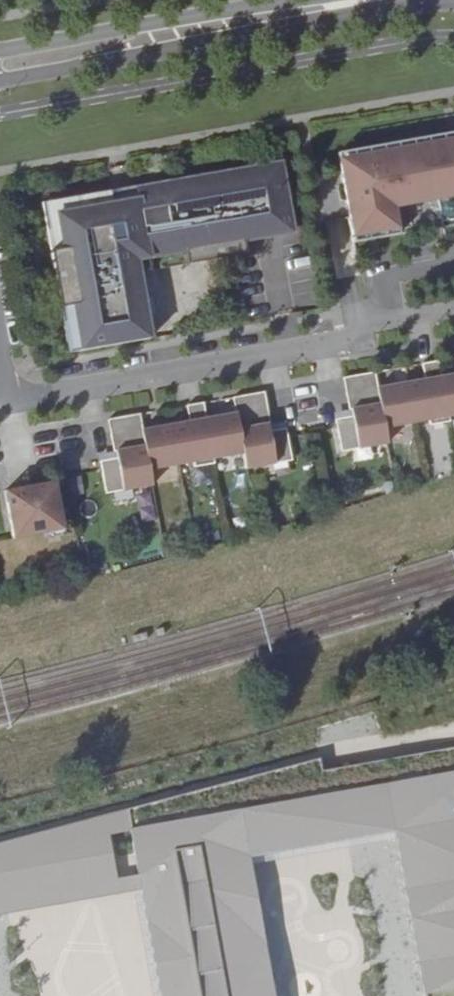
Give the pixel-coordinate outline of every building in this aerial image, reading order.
[(354,242),(399,235),(394,207),(453,196),(453,133),(344,152),(347,167),(341,168),(354,242)] [(344,152),(338,153),(341,168),(347,167),(344,152)] [(292,231),(280,163),(205,176),(208,187),(111,204),(109,194),(54,203),(80,351),(149,339),(135,259),(241,240),(292,231)] [(70,353),(80,351),(54,203),(109,194),(111,204),(208,187),(205,176),(136,188),(136,186),(43,203),(70,353)] [(241,240),(135,259),(138,272),(243,254),(241,240)] [(440,377),(437,360),(420,364),(423,379),(406,382),(376,388),(374,372),(342,378),(348,410),(350,410),(351,416),(334,419),(340,450),(370,444),(370,447),(387,444),(384,429),(428,420),(429,426),(449,422),(448,417),(453,416),(453,374),(440,377)] [(262,464),(291,459),(285,429),(268,432),(266,425),(268,425),(262,393),(231,399),(234,415),(204,420),(201,404),(185,407),(188,423),(171,426),(142,432),(139,415),(107,421),(113,454),(115,453),(116,460),(99,463),(105,493),(134,488),(135,491),(151,488),(149,472),(192,464),(193,469),(213,465),(212,460),(242,455),(245,470),(262,467),(262,464)] [(12,538),(62,529),(54,483),(4,492),(12,538)] [(141,874),(144,889),(162,995),(276,995),(251,859),(397,832),(427,995),(453,995),(453,747),(324,772),(320,758),(130,810),(133,831),(141,874)] [(130,810),(0,845),(0,914),(144,889),(141,874),(118,878),(110,835),(133,831),(130,810)]
